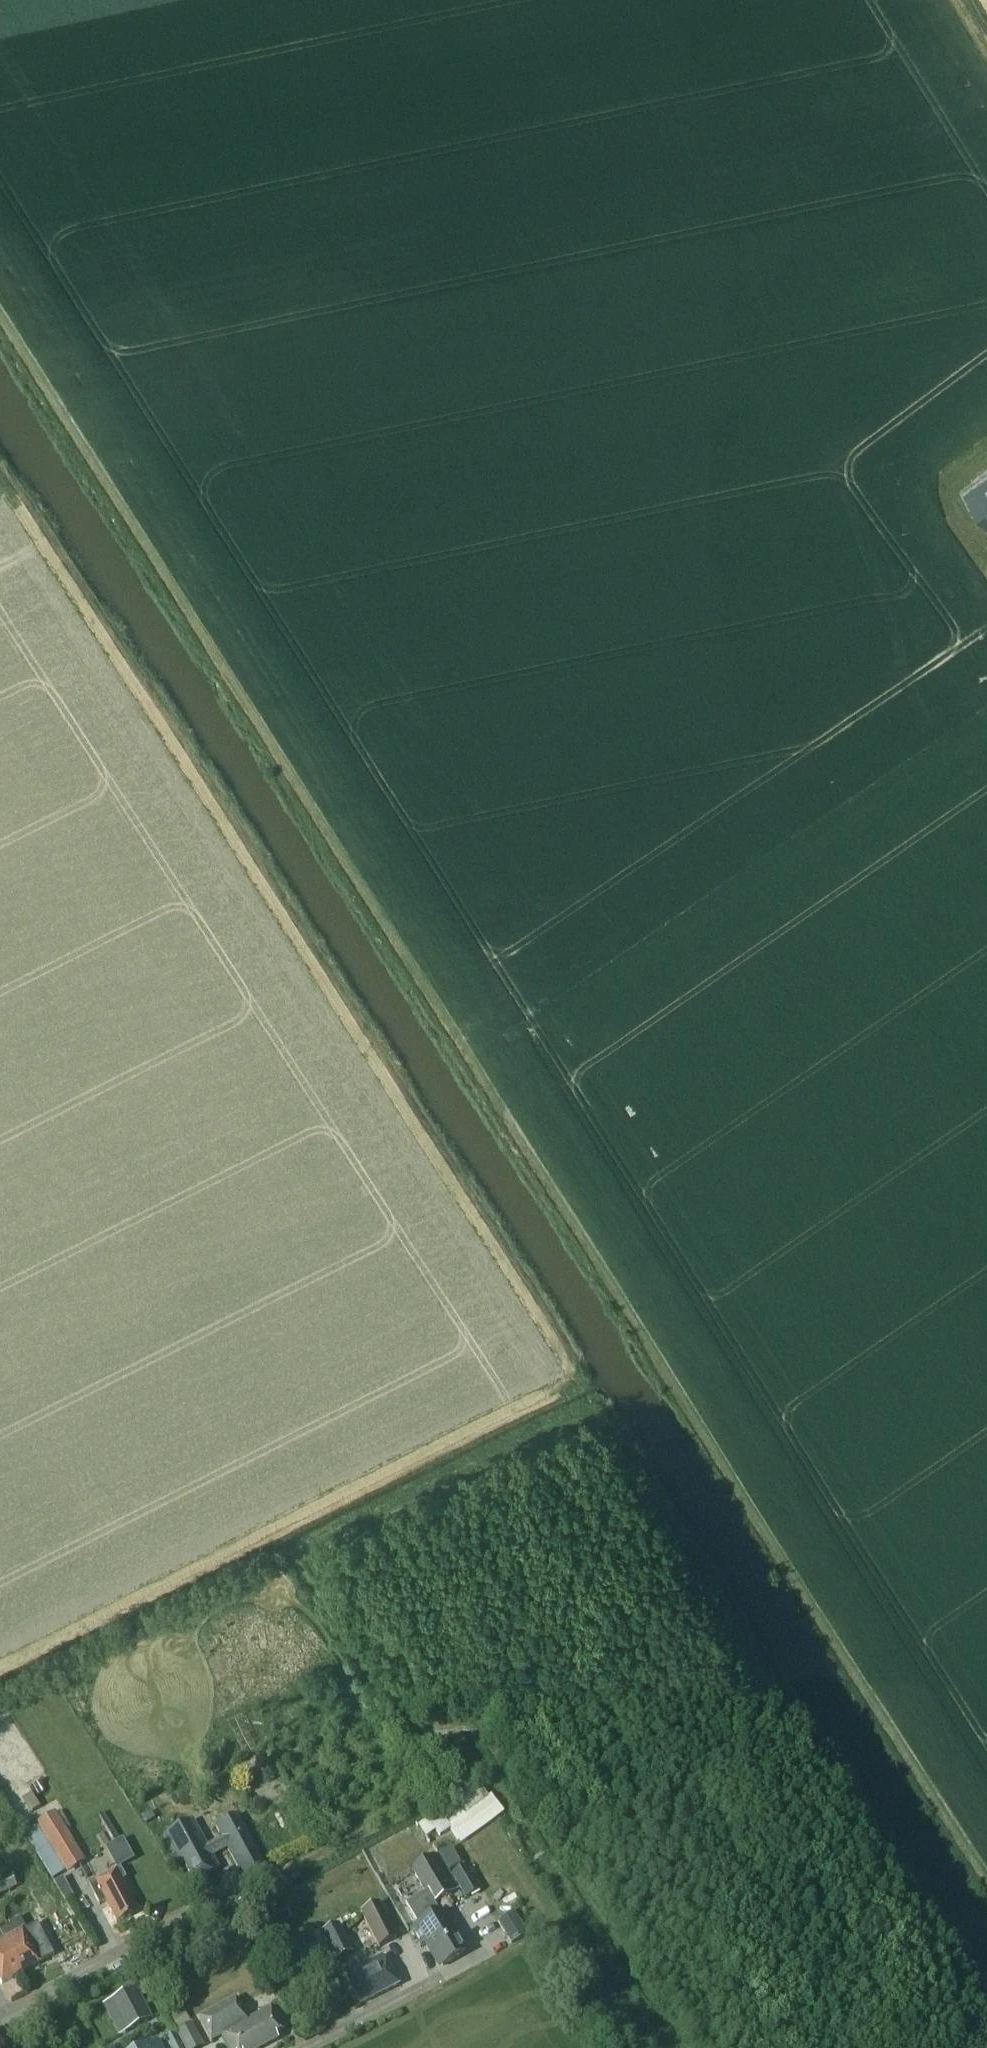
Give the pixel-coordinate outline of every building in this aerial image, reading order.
[(977,486),(986,499),(986,479),(977,486)] [(209,1774),(215,1775),(219,1774),(221,1768),(218,1763),(213,1761),(208,1763),(206,1768),(209,1774)] [(429,1820),(441,1837),(451,1830),(452,1829),(450,1826),(489,1799),(489,1798),(481,1787),(442,1814),(441,1812),(429,1820)] [(22,1800),(30,1814),(41,1808),(32,1794),(22,1800)] [(489,1799),(450,1826),(452,1829),(451,1830),(460,1844),(502,1811),(491,1796),(489,1798),(489,1799)] [(86,1862),(63,1825),(55,1813),(37,1824),(38,1826),(24,1834),(52,1879),(66,1870),(68,1873),(86,1862)] [(146,1825),(156,1819),(152,1813),(142,1818),(146,1825)] [(222,1838),(207,1846),(193,1820),(164,1836),(179,1864),(184,1862),(194,1883),(219,1870),(213,1858),(229,1850),(243,1878),(265,1866),(238,1815),(216,1827),(222,1838)] [(439,1852),(412,1867),(426,1893),(406,1905),(418,1925),(412,1929),(422,1945),(428,1941),(443,1966),(464,1954),(456,1940),(459,1938),(451,1926),(448,1927),(434,1903),(459,1890),(447,1868),(461,1861),(448,1838),(435,1846),(439,1852)] [(135,1860),(123,1839),(106,1849),(117,1870),(135,1860)] [(466,1899),(480,1890),(465,1866),(452,1874),(466,1899)] [(106,1902),(117,1923),(138,1913),(132,1901),(136,1898),(121,1869),(90,1885),(100,1905),(106,1902)] [(18,1887),(10,1873),(0,1878),(0,1897),(18,1887)] [(397,1939),(379,1903),(361,1912),(379,1948),(397,1939)] [(528,1933),(514,1911),(497,1921),(511,1944),(528,1933)] [(19,1918),(9,1923),(11,1927),(0,1932),(0,1933),(4,1941),(22,1931),(25,1929),(19,1918)] [(25,1929),(22,1931),(39,1964),(55,1956),(38,1923),(25,1929)] [(339,1925),(319,1935),(334,1963),(354,1953),(339,1925)] [(22,1931),(4,1941),(22,1974),(40,1964),(39,1964),(22,1931)] [(4,1941),(0,1933),(0,1980),(2,1984),(22,1974),(4,1941)] [(343,1971),(361,2005),(399,1985),(388,1964),(384,1955),(360,1968),(357,1963),(343,1971)] [(129,2032),(153,2019),(137,1988),(114,2000),(129,2032)] [(212,2042),(223,2037),(229,2047),(261,2047),(279,2039),(276,2034),(284,2030),(271,2006),(259,2012),(260,2013),(248,2020),(236,1998),(199,2017),(212,2042)] [(185,2047),(196,2047),(203,2045),(193,2023),(177,2031),(185,2047)] [(174,2047),(183,2047),(175,2034),(168,2037),(174,2047)] [(158,2040),(142,2047),(162,2047),(158,2040)]
